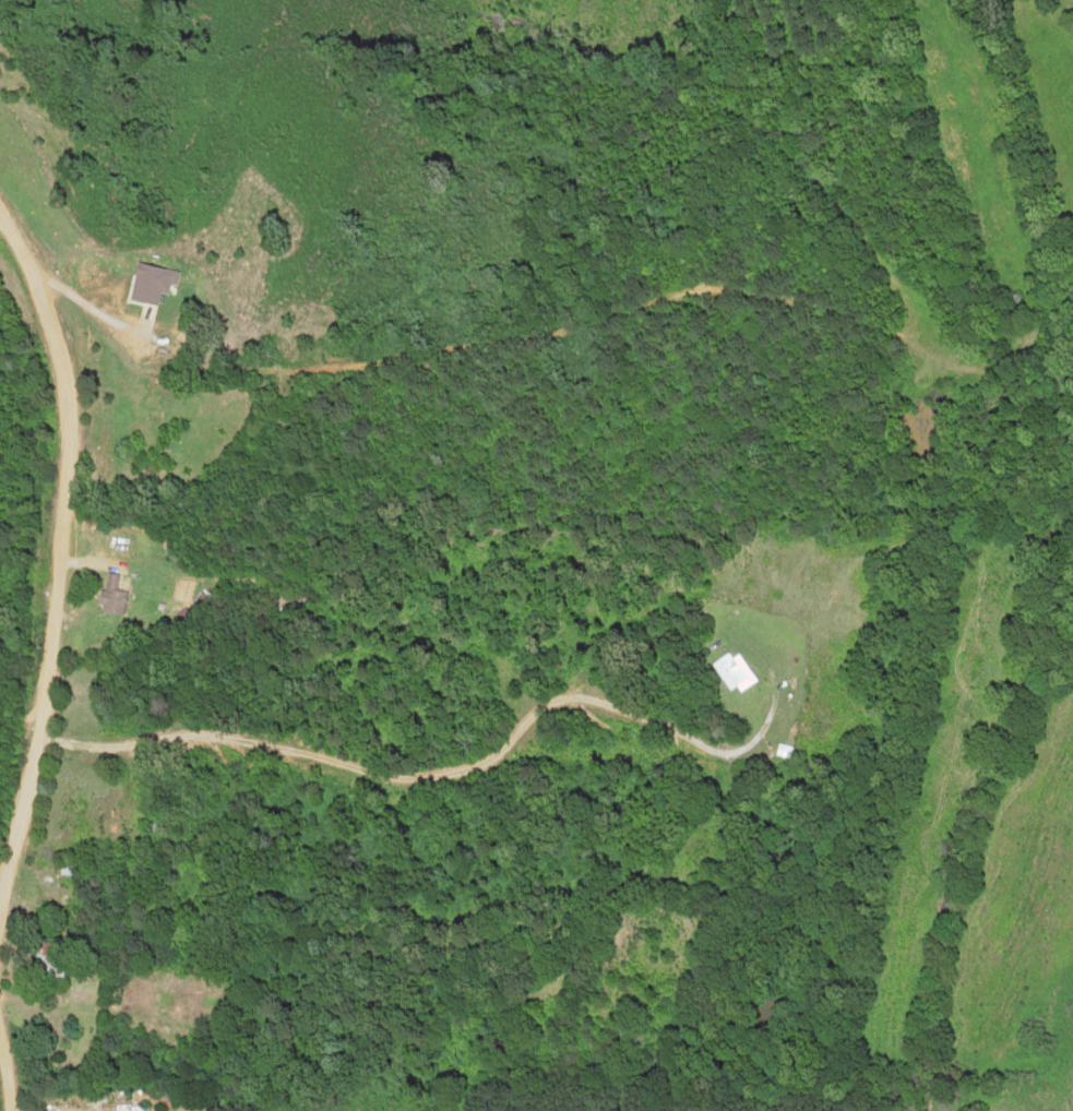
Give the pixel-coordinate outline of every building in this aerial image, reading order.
[(121,617),(125,593),(115,591),(117,576),(103,573),(96,613),(121,617)] [(713,662),(728,690),(745,681),(731,653),(713,662)]
